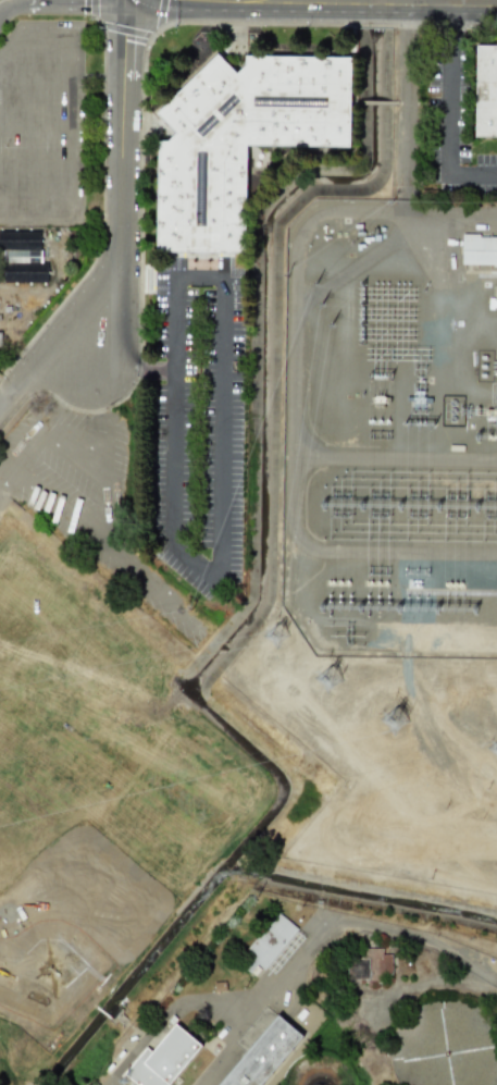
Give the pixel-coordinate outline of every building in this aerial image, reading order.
[(476,45),(474,137),(496,138),(496,46),(476,45)] [(247,146),(350,148),(351,58),(245,56),(245,65),(236,73),(218,54),(156,113),(175,133),(167,141),(157,141),(156,249),(159,252),(245,254),(247,146)] [(47,263),(40,263),(39,255),(30,255),(30,251),(40,251),(40,231),(0,231),(0,250),(3,250),(3,281),(47,281),(47,263)] [(461,236),(461,264),(496,265),(496,236),(461,236)] [(297,928),(276,912),(237,961),(257,977),(297,928)] [(391,954),(383,954),(383,948),(347,949),(348,982),(382,981),(382,974),(391,974),(391,954)] [(302,1035),(276,1015),(219,1084),(261,1084),(302,1035)] [(201,1045),(174,1023),(151,1052),(145,1047),(123,1074),(137,1084),(168,1084),(201,1045)]
